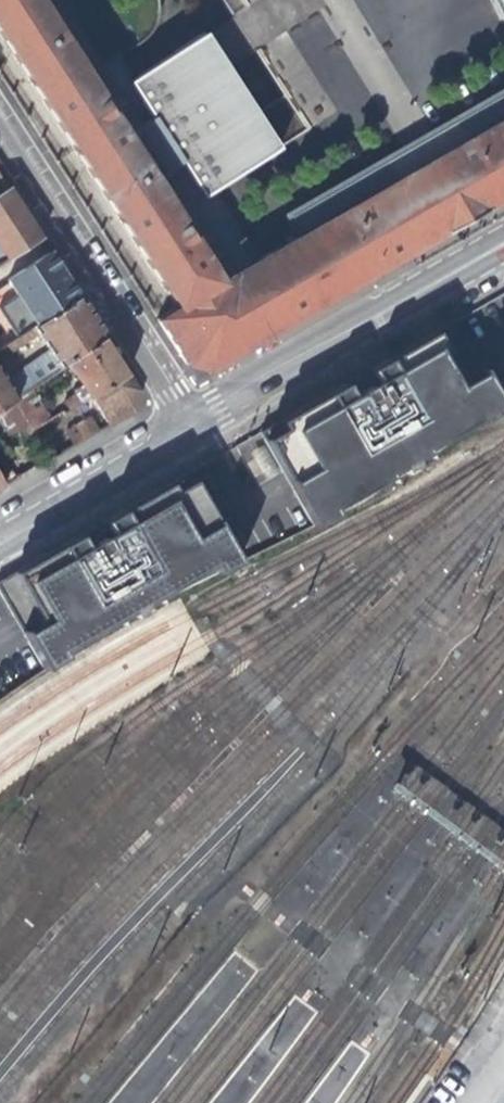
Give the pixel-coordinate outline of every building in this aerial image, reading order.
[(177,305),(251,265),(209,197),(283,148),(208,32),(133,82),(116,53),(100,64),(57,0),(0,0),(0,31),(177,305)] [(502,23),(503,22),(503,0),(490,0),(502,23)] [(285,216),(297,239),(322,225),(345,265),(323,278),(334,298),(467,223),(503,202),(503,91),(285,216)] [(39,240),(25,217),(8,191),(7,189),(0,194),(0,265),(39,240)] [(241,353),(334,298),(323,278),(345,265),(322,225),(297,239),(251,265),(177,305),(157,319),(189,365),(212,369),(241,353)] [(11,340),(32,325),(76,296),(48,253),(37,260),(6,280),(14,294),(0,304),(0,322),(11,340)] [(89,316),(76,296),(32,325),(36,333),(47,351),(58,367),(63,366),(102,338),(96,329),(91,320),(89,316)] [(32,325),(11,340),(0,347),(0,357),(36,333),(32,325)] [(261,435),(310,522),(503,411),(503,410),(474,357),(462,365),(446,330),(367,375),(261,435)] [(91,399),(127,375),(113,355),(102,338),(63,366),(86,401),(91,399)] [(58,367),(47,351),(4,379),(15,395),(24,389),(58,367)] [(15,395),(4,379),(0,372),(0,405),(5,402),(15,395)] [(127,375),(91,399),(109,426),(132,413),(134,402),(136,392),(127,375)] [(43,421),(24,389),(15,395),(5,402),(21,427),(23,432),(43,421)] [(21,427),(5,402),(0,405),(0,440),(21,427)] [(59,432),(68,449),(94,435),(84,418),(59,432)] [(0,584),(0,594),(47,676),(178,601),(241,565),(210,510),(196,517),(178,483),(108,523),(0,584)]
